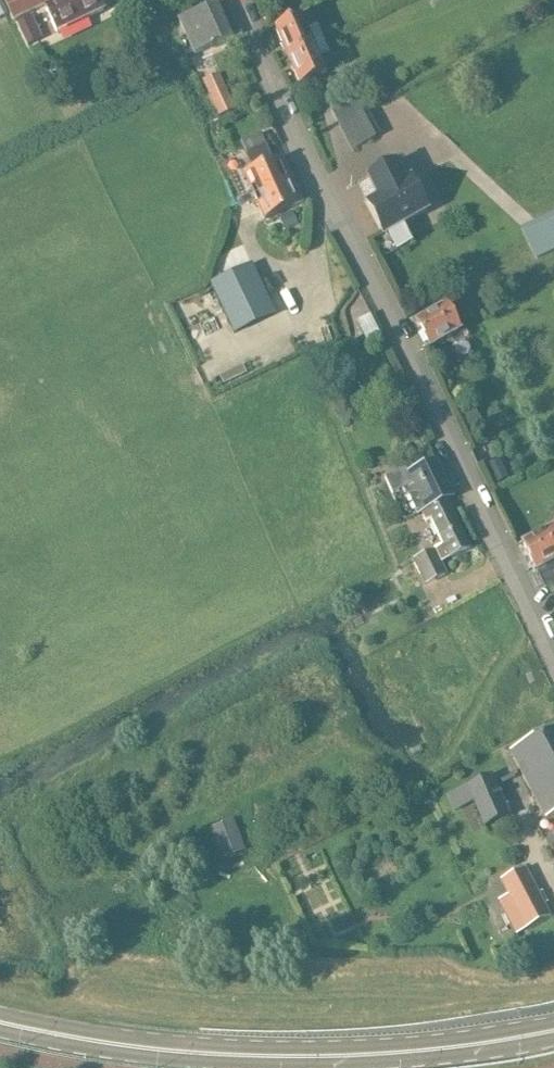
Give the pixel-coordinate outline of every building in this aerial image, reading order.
[(12,22),(48,4),(46,0),(2,0),(12,22)] [(98,0),(75,0),(47,14),(57,35),(104,13),(98,0)] [(231,41),(216,7),(179,24),(195,58),(231,41)] [(312,46),(300,19),(273,30),(285,58),(312,46)] [(324,74),(312,46),(285,58),(297,85),(324,74)] [(236,110),(219,74),(202,82),(219,118),(236,110)] [(339,138),(374,122),(364,93),(329,109),(339,138)] [(291,183),(281,161),(272,165),(265,148),(245,157),(252,174),(243,178),(253,199),(291,183)] [(383,234),(427,211),(410,180),(404,183),(394,163),(368,177),(378,196),(367,202),(383,234)] [(301,205),(291,183),(253,199),(263,222),(301,205)] [(520,228),(535,259),(553,250),(553,212),(520,228)] [(273,316),(250,268),(210,288),(233,335),(273,316)] [(459,333),(446,305),(415,320),(428,348),(459,333)] [(499,464),(487,469),(493,483),(505,478),(499,464)] [(404,471),(384,480),(392,497),(404,492),(416,518),(421,516),(426,526),(430,524),(442,550),(413,564),(424,587),(445,577),(443,574),(439,565),(469,552),(446,504),(452,501),(435,465),(428,468),(408,478),(404,471)] [(522,544),(534,570),(553,560),(553,529),(522,544)] [(510,755),(544,822),(553,817),(553,732),(510,755)] [(492,776),(446,796),(453,812),(472,803),(484,831),(511,819),(492,776)] [(222,860),(245,852),(233,820),(210,829),(222,860)] [(549,919),(524,871),(501,883),(509,898),(499,903),(516,936),(549,919)]
